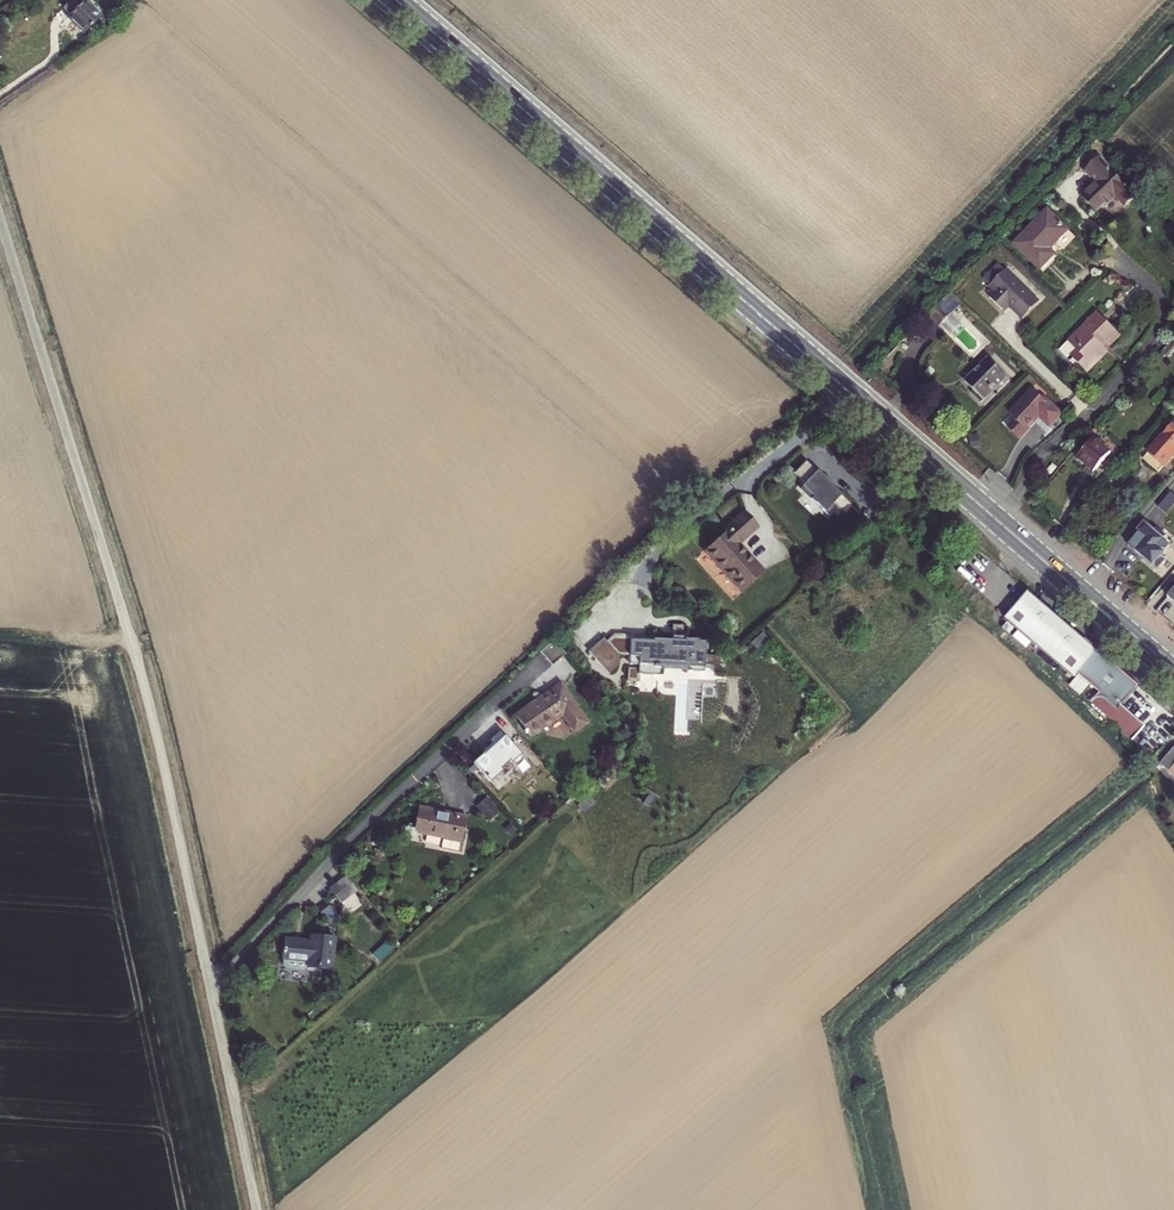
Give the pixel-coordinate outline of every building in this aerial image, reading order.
[(63,9),(69,15),(67,18),(76,26),(76,25),(84,33),(100,17),(83,0),(71,0),(63,9)] [(1097,198),(1101,198),(1107,192),(1111,192),(1119,200),(1130,190),(1093,152),(1079,165),(1091,177),(1076,192),(1089,206),(1097,198)] [(1061,223),(1041,203),(1008,238),(1033,262),(1047,247),(1043,242),(1061,223)] [(1006,313),(1011,308),(1024,320),(1041,303),(1008,271),(1007,273),(1000,267),(986,282),(992,288),(992,289),(997,294),(992,300),(1006,313)] [(963,307),(951,295),(941,305),(953,316),(963,307)] [(929,317),(941,328),(953,316),(941,305),(929,317)] [(1077,351),(1072,356),(1088,373),(1109,353),(1107,351),(1121,339),(1097,314),(1068,342),(1077,351)] [(1068,342),(1063,347),(1072,356),(1077,351),(1068,342)] [(988,364),(967,385),(974,393),(971,396),(982,407),(1007,382),(988,364)] [(1036,392),(1013,416),(1019,422),(1011,429),(1024,441),(1033,432),(1031,430),(1042,418),(1053,428),(1065,415),(1047,398),(1045,400),(1036,392)] [(1159,445),(1173,458),(1173,429),(1159,445)] [(1078,460),(1097,477),(1114,458),(1095,442),(1078,460)] [(1159,445),(1154,451),(1171,466),(1173,462),(1173,458),(1159,445)] [(855,504),(806,460),(795,473),(805,482),(800,488),(830,516),(837,510),(845,516),(855,504)] [(1057,468),(1052,464),(1046,471),(1050,475),(1057,468)] [(1165,515),(1173,504),(1173,495),(1169,491),(1157,508),(1165,515)] [(740,594),(763,573),(737,546),(757,528),(743,514),(722,533),(723,534),(703,553),(740,594)] [(1171,549),(1145,526),(1138,533),(1140,535),(1129,548),(1158,574),(1168,564),(1162,558),(1171,549)] [(1139,689),(1099,653),(1030,593),(1007,621),(1075,680),(1078,676),(1100,695),(1092,704),(1124,732),(1122,734),(1132,743),(1145,729),(1122,709),(1139,689)] [(681,624),(671,624),(670,635),(680,636),(681,624)] [(615,632),(605,641),(616,653),(615,662),(627,663),(629,635),(643,635),(643,634),(615,632)] [(643,635),(629,635),(627,663),(636,663),(636,667),(636,672),(637,673),(653,674),(653,666),(656,666),(657,664),(686,666),(686,670),(701,671),(702,665),(716,666),(717,656),(702,655),(703,641),(682,640),(682,636),(680,636),(670,635),(670,639),(644,637),(644,636),(643,635)] [(601,636),(586,650),(606,672),(615,664),(615,662),(616,653),(605,641),(601,636)] [(538,651),(550,665),(564,653),(552,639),(538,651)] [(636,667),(626,667),(625,680),(637,680),(637,673),(636,672),(636,667)] [(572,733),(586,723),(559,683),(513,715),(529,738),(560,716),(572,733)] [(471,765),(488,784),(501,773),(499,771),(508,763),(513,768),(522,760),(498,732),(487,742),(492,748),(482,756),(482,755),(471,765)] [(484,800),(475,808),(487,821),(496,813),(484,800)] [(457,852),(464,817),(416,808),(411,832),(443,839),(441,846),(444,850),(457,852)] [(330,891),(338,901),(353,888),(345,878),(330,891)] [(331,969),(334,938),(310,936),(309,940),(285,938),(283,965),(286,968),(305,970),(307,969),(307,966),(331,969)]
